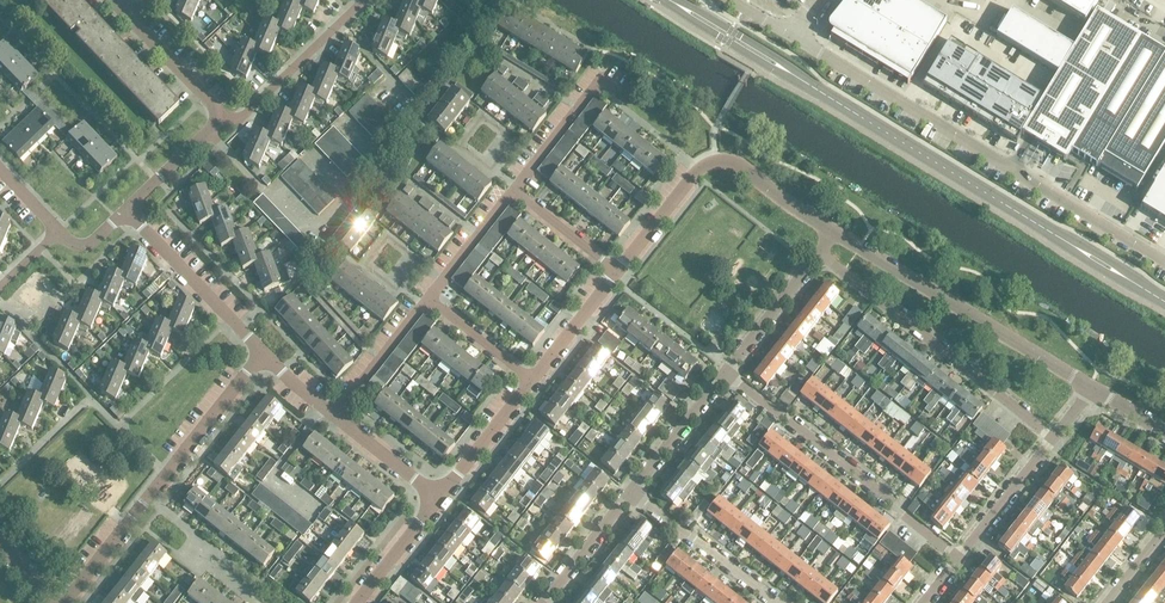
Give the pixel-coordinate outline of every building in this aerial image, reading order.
[(161,124),(178,107),(75,0),(42,0),(161,124)] [(197,8),(179,0),(175,10),(178,11),(176,15),(191,21),(197,8)] [(290,0),(285,0),(280,13),(297,21),(302,10),(303,7),(297,5),(298,3),(290,0)] [(302,10),(313,14),(319,0),(290,0),(298,3),(297,5),(303,7),(302,10)] [(399,14),(416,22),(423,24),(425,22),(427,18),(428,18),(430,15),(431,12),(416,5),(417,3),(409,0),(405,0),(399,14)] [(417,3),(416,5),(431,12),(430,15),(432,16),(439,0),(418,0),(417,3)] [(911,79),(947,21),(912,0),(848,0),(831,22),(830,23),(830,24),(830,26),(830,28),(832,30),(835,32),(834,32),(911,79)] [(1084,24),(1099,0),(1045,0),(1084,24)] [(463,12),(467,8),(461,2),(458,6),(463,12)] [(249,3),(245,7),(251,13),(255,9),(249,3)] [(224,11),(229,17),(233,13),(228,7),(224,11)] [(510,34),(521,16),(510,9),(499,27),(510,34)] [(1012,10),(997,36),(1058,73),(1074,48),(1012,10)] [(1141,39),(1096,12),(1074,48),(1058,73),(1059,74),(1022,134),(1066,161),(1072,151),(1141,39)] [(280,29),(280,31),(291,36),(297,21),(280,13),(277,20),(268,17),(267,21),(275,24),(274,27),(280,29)] [(397,36),(406,40),(407,36),(410,37),(416,22),(399,14),(394,25),(397,26),(394,34),(397,36)] [(521,41),(532,23),(521,16),(510,34),(521,41)] [(440,23),(445,29),(449,25),(444,19),(440,23)] [(275,24),(267,21),(264,20),(257,35),(275,43),(280,31),(280,29),(274,27),(275,24)] [(394,25),(383,20),(377,35),(394,43),(397,36),(394,34),(397,26),(394,25)] [(532,23),(521,41),(532,48),(543,30),(532,23)] [(222,28),(227,34),(231,30),(226,24),(222,28)] [(543,30),(532,48),(543,55),(554,37),(543,30)] [(202,43),(206,39),(200,34),(197,37),(202,43)] [(258,52),(257,53),(268,58),(275,43),(257,35),(255,41),(246,38),(244,42),(253,46),(251,49),(258,52)] [(388,59),(394,43),(377,35),(371,48),(374,49),(373,52),(388,59)] [(554,61),(565,43),(554,37),(543,55),(554,61)] [(946,38),(915,91),(1008,150),(1041,94),(946,38)] [(1072,151),(1136,190),(1164,143),(1164,54),(1141,39),(1072,151)] [(13,49),(5,41),(0,45),(0,62),(13,49)] [(213,47),(208,41),(204,45),(210,51),(213,47)] [(253,46),(244,42),(242,41),(235,58),(252,65),(257,53),(258,52),(251,49),(253,46)] [(417,44),(422,51),(427,47),(421,41),(417,44)] [(565,68),(577,50),(565,43),(554,61),(565,68)] [(344,44),(338,58),(356,65),(360,55),(358,55),(359,50),(344,44)] [(0,62),(0,70),(4,75),(21,58),(13,49),(0,62)] [(577,50),(565,68),(577,75),(588,57),(577,50)] [(411,62),(416,57),(411,52),(406,56),(411,62)] [(21,58),(4,75),(13,83),(30,67),(21,58)] [(252,65),(235,58),(230,68),(233,69),(231,73),(246,79),(252,65)] [(338,58),(333,71),(333,72),(347,78),(346,81),(349,82),(356,65),(338,58)] [(322,66),(316,80),(333,88),(336,81),(344,85),(346,81),(347,78),(333,72),(333,71),(322,66)] [(390,70),(396,76),(400,72),(395,66),(390,70)] [(38,76),(30,67),(13,83),(21,92),(27,87),(38,76)] [(383,75),(378,69),(374,73),(379,79),(383,75)] [(402,83),(412,74),(407,69),(398,78),(402,83)] [(407,88),(416,79),(412,74),(402,83),(407,88)] [(492,101),(505,84),(495,75),(481,92),(492,101)] [(416,79),(407,88),(412,93),(421,84),(416,79)] [(315,99),(324,103),(326,104),(333,88),(316,80),(311,92),(310,93),(313,94),(312,98),(315,99)] [(416,98),(426,89),(421,84),(412,93),(416,98)] [(502,109),(516,92),(505,84),(492,101),(502,109)] [(356,90),(362,96),(366,92),(360,86),(356,90)] [(27,87),(21,92),(25,97),(32,92),(27,87)] [(310,93),(311,92),(299,88),(293,103),(311,110),(314,103),(322,107),(324,103),(315,99),(312,98),(313,94),(310,93)] [(426,89),(416,98),(421,103),(430,94),(426,89)] [(445,100),(462,113),(470,102),(453,89),(445,100)] [(516,92),(502,109),(512,117),(526,100),(516,92)] [(362,109),(372,100),(367,95),(358,104),(362,109)] [(591,103),(602,112),(607,106),(596,97),(591,103)] [(367,114),(376,105),(372,100),(362,109),(367,114)] [(453,123),(462,113),(445,100),(437,110),(453,123)] [(522,125),(536,108),(526,100),(512,117),(522,125)] [(293,121),(301,125),(304,126),(311,110),(293,103),(288,114),(291,116),(289,119),(293,121)] [(587,108),(598,117),(602,112),(591,103),(587,108)] [(41,113),(47,107),(43,104),(37,109),(41,113)] [(353,118),(362,109),(358,104),(348,113),(353,118)] [(376,105),(367,114),(371,118),(381,109),(376,105)] [(47,107),(41,113),(45,117),(50,111),(47,107)] [(334,111),(339,118),(343,114),(338,108),(334,111)] [(536,108),(522,125),(533,134),(546,117),(536,108)] [(582,114),(593,123),(598,117),(587,108),(582,114)] [(41,113),(37,109),(29,118),(45,135),(54,126),(52,124),(48,120),(45,117),(41,113)] [(288,114),(277,109),(270,125),(288,132),(291,124),(299,128),(301,125),(293,121),(289,119),(291,116),(288,114)] [(358,122),(367,114),(362,109),(353,118),(358,122)] [(376,123),(385,114),(381,109),(371,118),(376,123)] [(445,134),(453,123),(437,110),(428,121),(445,134)] [(48,120),(54,115),(50,111),(45,117),(48,120)] [(616,121),(605,113),(593,129),(604,137),(616,121)] [(367,114),(358,122),(362,127),(371,118),(367,114)] [(381,128),(390,119),(385,114),(376,123),(381,128)] [(578,120),(589,129),(593,123),(582,114),(578,120)] [(54,115),(48,120),(52,124),(58,119),(54,115)] [(45,135),(29,118),(20,126),(37,143),(45,135)] [(367,132),(376,123),(371,118),(362,127),(367,132)] [(55,128),(61,122),(58,119),(52,124),(54,126),(55,128)] [(390,119),(381,128),(385,133),(395,124),(390,119)] [(573,125),(584,134),(589,129),(578,120),(573,125)] [(625,129),(616,121),(604,137),(613,144),(625,129)] [(61,122),(55,128),(59,132),(65,126),(61,122)] [(72,133),(66,139),(74,148),(92,131),(83,122),(72,133)] [(372,137),(381,128),(376,123),(367,132),(372,137)] [(270,143),(279,146),(281,147),(288,132),(270,125),(266,135),(265,136),(268,137),(267,141),(270,142),(270,143)] [(569,131),(580,140),(584,134),(573,125),(569,131)] [(37,143),(20,126),(11,134),(28,151),(37,143)] [(63,135),(68,130),(65,126),(59,132),(63,135)] [(328,141),(338,132),(333,127),(324,136),(328,141)] [(381,128),(372,137),(376,142),(385,133),(381,128)] [(311,133),(316,139),(321,135),(315,129),(311,133)] [(635,137),(625,129),(613,144),(623,152),(635,137)] [(68,130),(63,135),(66,139),(72,133),(68,130)] [(265,136),(266,135),(254,130),(248,146),(265,153),(268,146),(277,150),(279,146),(270,143),(270,142),(267,141),(268,137),(265,136)] [(92,131),(74,148),(83,156),(100,140),(92,131)] [(564,137),(575,146),(580,140),(569,131),(564,137)] [(333,146),(342,137),(338,132),(328,141),(333,146)] [(28,151),(11,134),(2,143),(19,160),(28,151)] [(319,150),(328,141),(324,136),(315,145),(319,150)] [(342,137),(333,146),(338,151),(347,142),(342,137)] [(560,142),(571,151),(575,146),(564,137),(560,142)] [(645,145),(635,137),(623,152),(633,160),(645,145)] [(108,149),(100,140),(83,156),(91,165),(108,149)] [(324,155),(333,146),(328,141),(319,150),(324,155)] [(342,155),(351,146),(347,142),(338,151),(342,155)] [(555,148),(566,157),(571,151),(560,142),(555,148)] [(437,170),(450,153),(440,145),(427,162),(437,170)] [(645,145),(633,160),(643,168),(655,152),(645,145)] [(259,169),(265,153),(248,146),(243,158),(245,159),(244,162),(259,169)] [(333,146),(324,155),(328,160),(338,151),(333,146)] [(351,146),(342,155),(346,160),(356,151),(351,146)] [(292,151),(298,157),(302,153),(297,147),(292,151)] [(579,157),(584,150),(580,147),(575,153),(579,157)] [(551,154),(562,163),(566,157),(555,148),(551,154)] [(117,158),(108,149),(91,165),(100,174),(117,158)] [(584,150),(579,157),(584,160),(589,154),(584,150)] [(333,164),(342,155),(338,151),(328,160),(333,164)] [(356,151),(346,160),(351,165),(360,156),(356,151)] [(655,152),(643,168),(653,176),(665,161),(655,152)] [(447,178),(460,161),(450,153),(437,170),(447,178)] [(546,159),(557,168),(562,163),(551,154),(546,159)] [(342,155),(333,164),(337,169),(346,160),(342,155)] [(360,156),(351,165),(356,170),(365,160),(360,156)] [(593,166),(597,160),(593,156),(588,162),(593,166)] [(542,165),(553,174),(557,168),(546,159),(542,165)] [(294,173),(304,165),(299,160),(290,169),(294,173)] [(346,160),(337,169),(342,174),(351,165),(346,160)] [(597,160),(593,166),(597,170),(602,164),(597,160)] [(460,161),(447,178),(457,186),(471,169),(460,161)] [(602,173),(607,167),(602,164),(597,170),(602,173)] [(304,165),(294,173),(299,178),(308,169),(304,165)] [(351,165),(342,174),(347,179),(356,170),(351,165)] [(548,180),(553,174),(542,165),(537,171),(548,180)] [(607,167),(602,173),(606,177),(611,171),(607,167)] [(1141,208),(1164,223),(1164,168),(1141,208)] [(219,172),(215,169),(210,174),(213,178),(219,172)] [(285,182),(294,173),(290,169),(281,177),(285,182)] [(304,183),(313,174),(308,169),(299,178),(304,183)] [(468,194),(481,178),(471,169),(457,186),(468,194)] [(561,169),(551,182),(550,183),(561,193),(573,178),(561,169)] [(294,173),(285,182),(290,187),(299,178),(294,173)] [(313,174),(304,183),(308,188),(317,179),(313,174)] [(615,184),(620,178),(616,174),(611,181),(615,184)] [(267,187),(271,183),(265,177),(262,181),(267,187)] [(295,192),(304,183),(299,178),(290,187),(295,192)] [(481,178),(468,194),(478,203),(492,186),(481,178)] [(584,187),(573,178),(561,193),(573,201),(584,187)] [(620,178),(615,184),(620,188),(625,182),(620,178)] [(313,193),(322,184),(317,179),(308,188),(313,193)] [(625,192),(629,185),(625,182),(620,188),(625,192)] [(304,183),(295,192),(299,197),(308,188),(304,183)] [(322,184),(313,193),(318,197),(327,189),(322,184)] [(629,185),(625,192),(629,195),(634,189),(629,185)] [(193,208),(211,201),(205,187),(190,193),(192,196),(189,197),(193,208)] [(584,187),(573,201),(584,210),(595,196),(584,187)] [(304,202),(313,193),(308,188),(299,197),(304,202)] [(322,202),(331,193),(327,189),(318,197),(322,202)] [(313,193),(304,202),(308,206),(318,197),(313,193)] [(331,193),(322,202),(327,207),(336,198),(331,193)] [(638,203),(643,196),(639,193),(634,199),(638,203)] [(239,204),(244,199),(241,195),(235,201),(239,204)] [(258,209),(267,200),(262,195),(253,204),(258,209)] [(397,221),(412,202),(407,198),(405,200),(400,196),(386,213),(397,221)] [(607,205),(595,196),(584,210),(595,219),(607,205)] [(643,196),(638,203),(643,206),(648,200),(643,196)] [(313,211),(322,202),(318,197),(308,206),(313,211)] [(267,200),(258,209),(262,213),(271,205),(267,200)] [(215,214),(224,211),(222,207),(214,210),(211,201),(193,208),(199,225),(211,221),(211,220),(213,219),(212,215),(215,214)] [(322,202),(313,211),(318,216),(327,207),(322,202)] [(407,229),(420,212),(415,208),(417,206),(412,202),(397,221),(407,229)] [(267,218),(276,209),(271,205),(262,213),(267,218)] [(505,211),(516,220),(521,214),(510,205),(505,211)] [(607,205),(595,219),(607,228),(618,214),(607,205)] [(349,219),(366,233),(375,222),(356,207),(351,213),(353,214),(349,219)] [(276,209),(267,218),(271,223),(280,214),(276,209)] [(211,220),(211,221),(215,231),(232,225),(227,210),(224,211),(215,214),(212,215),(213,219),(211,220)] [(500,217),(512,226),(516,220),(505,211),(500,217)] [(417,237),(432,218),(427,214),(426,216),(420,212),(407,229),(417,237)] [(280,214),(271,223),(276,228),(285,219),(280,214)] [(618,214),(607,228),(619,237),(630,224),(618,214)] [(496,223),(507,232),(512,226),(500,217),(496,223)] [(6,237),(11,226),(8,225),(9,221),(0,218),(0,234),(6,237)] [(260,227),(266,222),(262,218),(257,223),(260,227)] [(427,245),(441,228),(435,224),(437,222),(432,218),(417,237),(427,245)] [(281,233),(290,224),(285,219),(276,228),(281,233)] [(358,243),(366,233),(349,219),(345,224),(343,223),(339,228),(358,243)] [(530,230),(519,222),(507,237),(517,246),(530,230)] [(491,229),(503,237),(507,232),(496,223),(491,229)] [(285,237),(294,229),(290,224),(281,233),(285,237)] [(237,236),(245,233),(244,230),(235,233),(232,225),(215,231),(221,248),(233,243),(235,242),(234,238),(237,237),(237,236)] [(349,253),(358,243),(339,228),(335,233),(337,234),(332,240),(349,253)] [(441,228),(427,245),(438,254),(453,235),(447,230),(446,232),(441,228)] [(294,229),(285,237),(290,242),(299,233),(294,229)] [(487,234),(498,243),(503,237),(491,229),(487,234)] [(539,238),(530,230),(517,246),(527,253),(539,238)] [(233,243),(237,254),(254,248),(248,232),(245,233),(237,236),(237,237),(234,238),(235,242),(233,243)] [(294,247),(303,238),(299,233),(290,242),(294,247)] [(482,240),(494,249),(498,243),(487,234),(482,240)] [(303,238),(294,247),(299,251),(308,243),(303,238)] [(539,238),(527,253),(537,261),(549,246),(539,238)] [(282,249),(288,244),(284,240),(279,245),(282,249)] [(478,246),(489,254),(494,249),(482,240),(478,246)] [(474,251),(485,260),(489,254),(478,246),(474,251)] [(549,246),(537,261),(547,269),(559,254),(549,246)] [(259,259),(267,256),(266,252),(257,255),(254,248),(237,254),(243,270),(254,265),(257,264),(255,260),(259,259)] [(145,259),(146,255),(132,249),(126,263),(143,270),(147,260),(145,259)] [(469,257),(480,266),(485,260),(474,251),(469,257)] [(254,265),(259,278),(276,271),(270,254),(267,256),(259,259),(255,260),(257,264),(254,265)] [(559,254),(547,269),(557,277),(569,261),(559,254)] [(494,264),(498,258),(494,255),(489,261),(494,264)] [(465,263),(476,272),(480,266),(469,257),(465,263)] [(299,266),(303,262),(304,261),(301,258),(295,263),(299,266)] [(498,258),(494,264),(498,268),(503,262),(498,258)] [(579,270),(569,261),(557,277),(567,285),(579,270)] [(124,282),(132,286),(136,287),(143,270),(126,263),(121,275),(120,276),(123,277),(121,280),(125,282),(124,282)] [(460,268),(471,277),(476,272),(465,263),(460,268)] [(342,290),(357,271),(352,268),(351,269),(345,265),(331,282),(342,290)] [(507,275),(512,269),(508,265),(503,271),(507,275)] [(456,274),(467,283),(471,277),(460,268),(456,274)] [(512,269),(507,275),(512,279),(517,273),(512,269)] [(120,276),(121,275),(109,270),(103,285),(120,293),(123,287),(130,290),(132,286),(124,282),(125,282),(121,280),(123,277),(120,276)] [(280,282),(276,271),(259,278),(264,292),(280,286),(278,283),(280,282)] [(352,298),(366,281),(360,277),(362,275),(357,271),(342,290),(352,298)] [(517,282),(521,276),(517,273),(512,279),(517,282)] [(169,279),(164,274),(160,277),(166,283),(169,279)] [(462,289),(467,283),(456,274),(451,280),(462,289)] [(485,274),(481,279),(487,284),(491,278),(485,274)] [(521,276),(517,282),(521,286),(526,280),(521,276)] [(475,278),(464,292),(475,302),(487,287),(475,278)] [(171,281),(168,285),(173,291),(177,287),(171,281)] [(362,306),(377,287),(372,284),(371,286),(366,281),(352,298),(362,306)] [(154,283),(146,290),(152,296),(160,289),(154,283)] [(529,293),(534,287),(530,283),(525,289),(529,293)] [(102,304),(110,307),(113,309),(120,293),(103,285),(98,297),(100,298),(99,302),(102,303),(102,304)] [(816,296),(829,307),(839,295),(825,285),(816,296)] [(372,314),(386,297),(381,293),(382,291),(377,287),(362,306),(372,314)] [(487,287),(475,302),(487,311),(498,296),(487,287)] [(534,287),(529,293),(534,297),(539,290),(534,287)] [(146,290),(143,294),(148,300),(152,296),(146,290)] [(539,300),(544,294),(539,290),(534,297),(539,300)] [(98,297),(86,292),(80,308),(97,315),(100,308),(108,312),(110,307),(102,304),(102,303),(99,302),(100,298),(98,297)] [(544,294),(539,300),(543,304),(548,298),(544,294)] [(509,305),(498,296),(487,311),(498,320),(509,305)] [(829,307),(816,296),(807,308),(820,318),(829,307)] [(282,323),(300,307),(291,297),(275,311),(280,317),(278,318),(282,323)] [(386,297),(372,314),(383,323),(398,304),(393,300),(391,302),(386,297)] [(179,299),(173,313),(190,320),(194,310),(192,309),(194,305),(179,299)] [(552,311),(557,305),(553,302),(548,308),(552,311)] [(520,314),(509,305),(498,320),(509,328),(520,314)] [(557,305),(552,311),(557,315),(562,309),(557,305)] [(145,307),(141,311),(146,316),(150,313),(145,307)] [(300,307),(282,323),(287,328),(289,326),(293,331),(309,316),(300,307)] [(845,318),(853,325),(862,313),(854,307),(845,318)] [(80,326),(88,329),(91,330),(97,315),(80,308),(75,318),(75,319),(78,320),(76,324),(80,325),(80,326)] [(820,318),(807,308),(798,319),(811,330),(820,318)] [(640,320),(628,310),(615,326),(627,335),(640,320)] [(124,312),(120,316),(125,321),(129,318),(124,312)] [(172,331),(172,332),(183,337),(190,320),(173,313),(169,321),(161,317),(159,321),(168,325),(167,325),(171,327),(169,330),(172,331)] [(75,319),(75,318),(64,314),(57,330),(74,338),(78,330),(86,333),(88,329),(80,326),(80,325),(76,324),(78,320),(75,319)] [(419,320),(430,329),(435,323),(424,314),(419,320)] [(520,314),(509,328),(520,337),(532,323),(520,314)] [(309,316),(293,331),(298,336),(296,337),(300,342),(318,326),(309,316)] [(850,328),(853,325),(845,318),(842,322),(844,324),(850,328)] [(859,352),(879,327),(867,318),(858,330),(865,336),(854,348),(859,352)] [(11,340),(17,342),(22,331),(15,325),(0,319),(0,335),(11,340)] [(811,330),(798,319),(789,331),(802,341),(811,330)] [(168,325),(159,321),(156,320),(150,335),(168,342),(172,332),(172,331),(169,330),(171,327),(167,325),(168,325)] [(415,326),(426,335),(430,329),(419,320),(415,326)] [(640,320),(627,335),(639,344),(651,328),(640,320)] [(543,332),(532,323),(520,337),(532,347),(543,332)] [(838,331),(844,336),(850,328),(844,324),(838,331)] [(129,326),(125,330),(130,336),(134,332),(129,326)] [(318,326),(300,342),(304,347),(306,345),(310,350),(326,335),(318,326)] [(410,332),(421,340),(426,335),(415,326),(410,332)] [(881,349),(891,336),(879,327),(859,352),(864,356),(874,343),(881,349)] [(650,353),(663,337),(651,328),(639,344),(650,353)] [(122,329),(118,332),(124,338),(127,334),(122,329)] [(74,338),(57,330),(53,341),(55,342),(54,346),(69,352),(74,338)] [(444,339),(433,331),(421,346),(432,354),(444,339)] [(789,331),(780,342),(793,352),(802,341),(789,331)] [(838,344),(844,336),(838,331),(832,339),(838,344)] [(406,337),(417,346),(421,340),(410,332),(406,337)] [(602,338),(616,349),(621,344),(606,332),(602,338)] [(101,334),(97,337),(103,343),(107,339),(101,334)] [(1,355),(4,357),(11,340),(0,335),(0,355),(1,355)] [(150,353),(161,358),(168,342),(150,335),(147,342),(139,339),(137,343),(145,346),(145,347),(149,348),(147,352),(150,353)] [(326,335),(310,350),(315,355),(313,357),(317,361),(335,345),(326,335)] [(882,370),(902,345),(891,336),(881,349),(887,354),(877,367),(882,370)] [(78,347),(84,349),(88,340),(81,337),(78,347)] [(401,343),(412,352),(417,346),(406,337),(401,343)] [(662,362),(674,346),(663,337),(650,353),(662,362)] [(612,355),(616,349),(602,338),(597,343),(612,355)] [(827,342),(834,348),(838,344),(832,339),(830,338),(827,342)] [(444,339),(432,354),(441,362),(453,347),(444,339)] [(145,346),(137,343),(134,342),(127,357),(145,365),(150,353),(147,352),(149,348),(145,347),(145,346)] [(780,342),(771,354),(784,364),(793,352),(780,342)] [(831,352),(834,348),(827,342),(824,345),(831,352)] [(397,349),(408,357),(412,352),(401,343),(397,349)] [(39,351),(34,345),(30,349),(35,354),(39,351)] [(86,348),(92,354),(95,351),(89,345),(86,348)] [(335,345),(317,361),(322,366),(323,364),(328,369),(344,354),(335,345)] [(904,367),(913,354),(902,345),(882,370),(887,374),(897,361),(904,367)] [(673,371),(686,356),(674,346),(662,362),(673,371)] [(453,347),(441,362),(451,370),(463,355),(453,347)] [(609,358),(594,347),(585,359),(600,370),(609,358)] [(820,355),(825,359),(829,355),(819,347),(815,352),(820,355)] [(24,354),(30,360),(35,354),(30,349),(24,354)] [(392,354),(403,363),(408,357),(397,349),(392,354)] [(99,350),(96,354),(101,359),(105,356),(99,350)] [(843,361),(849,366),(856,356),(851,352),(850,351),(843,361)] [(41,353),(37,356),(43,362),(47,359),(41,353)] [(21,368),(30,360),(24,354),(16,362),(21,368)] [(344,354),(328,369),(332,374),(331,375),(335,381),(353,364),(344,354)] [(388,360),(399,369),(403,363),(392,354),(388,360)] [(771,354),(762,365),(775,375),(784,364),(771,354)] [(905,389),(925,363),(913,354),(904,367),(910,372),(900,385),(905,389)] [(463,355),(451,370),(461,378),(473,363),(463,355)] [(821,364),(825,359),(820,355),(816,360),(821,364)] [(696,374),(701,368),(697,365),(686,356),(673,371),(667,379),(662,385),(676,396),(681,391),(671,383),(678,375),(685,381),(693,371),(696,374)] [(832,368),(837,361),(831,356),(825,363),(832,368)] [(127,375),(138,380),(145,365),(127,357),(125,364),(116,360),(115,365),(123,368),(122,368),(126,370),(124,373),(127,375)] [(628,358),(624,364),(631,369),(635,364),(628,358)] [(600,370),(585,359),(576,370),(591,382),(600,370)] [(383,366),(394,375),(399,369),(388,360),(383,366)] [(809,364),(817,370),(820,367),(812,360),(809,364)] [(835,372),(841,364),(837,361),(832,368),(831,369),(835,372)] [(21,368),(16,362),(12,366),(17,372),(21,368)] [(73,372),(76,368),(71,363),(67,366),(73,372)] [(123,368),(115,365),(111,363),(104,380),(122,387),(127,375),(124,373),(126,370),(122,368),(123,368)] [(483,370),(473,363),(461,378),(471,386),(483,370)] [(635,372),(640,366),(636,363),(635,364),(631,369),(635,372)] [(926,385),(936,372),(925,363),(905,389),(909,392),(919,379),(926,385)] [(814,374),(817,370),(809,364),(806,368),(814,374)] [(841,364),(835,372),(839,375),(845,367),(841,364)] [(775,375),(762,365),(753,377),(766,387),(775,375)] [(379,372),(390,380),(394,375),(383,366),(379,372)] [(406,376),(411,369),(406,366),(401,372),(406,376)] [(640,366),(635,372),(639,376),(644,369),(640,366)] [(851,372),(845,367),(839,375),(845,380),(851,372)] [(411,369),(406,376),(410,379),(415,373),(411,369)] [(84,376),(78,370),(75,374),(80,380),(84,376)] [(493,378),(483,370),(471,386),(481,394),(493,378)] [(591,382),(576,370),(567,381),(582,393),(591,382)] [(50,372),(44,386),(61,393),(65,382),(63,381),(64,378),(50,372)] [(385,386),(390,380),(379,372),(374,378),(385,386)] [(936,372),(926,385),(933,390),(923,403),(928,406),(948,381),(936,372)] [(419,386),(424,380),(420,377),(415,383),(419,386)] [(615,381),(622,386),(625,382),(619,377),(615,381)] [(855,388),(861,380),(857,377),(851,384),(855,388)] [(385,386),(374,378),(368,385),(379,394),(385,386)] [(19,385),(14,379),(10,383),(15,388),(19,385)] [(122,387),(104,380),(100,390),(103,391),(101,395),(116,401),(122,387)] [(424,380),(419,386),(424,390),(429,384),(424,380)] [(861,380),(855,388),(859,391),(865,383),(861,380)] [(558,393),(573,404),(582,393),(567,381),(558,393)] [(619,390),(622,386),(615,381),(612,385),(619,390)] [(822,389),(812,381),(800,396),(810,404),(822,389)] [(948,381),(928,406),(924,411),(927,413),(930,413),(942,397),(949,403),(959,390),(948,381)] [(791,387),(799,393),(802,389),(794,383),(791,387)] [(429,394),(434,388),(429,384),(424,390),(429,394)] [(624,388),(631,393),(634,389),(627,384),(624,388)] [(672,402),(676,396),(662,385),(658,390),(672,402)] [(54,409),(61,393),(44,386),(40,394),(29,389),(27,393),(30,394),(38,398),(42,399),(40,403),(42,404),(54,409)] [(795,398),(799,393),(791,387),(787,392),(795,398)] [(434,388),(429,394),(433,397),(438,391),(434,388)] [(627,397),(631,393),(624,388),(621,392),(627,397)] [(822,389),(810,404),(820,411),(832,396),(822,389)] [(418,402),(420,391),(413,390),(411,401),(418,402)] [(951,425),(970,399),(959,390),(949,403),(956,408),(951,413),(952,414),(946,421),(951,425)] [(385,392),(374,406),(386,415),(397,401),(385,392)] [(874,403),(881,395),(877,392),(870,400),(874,403)] [(38,398),(30,394),(27,393),(21,408),(38,415),(42,404),(40,403),(42,399),(38,398)] [(549,404),(564,416),(564,415),(571,420),(575,415),(568,410),(573,404),(558,393),(549,404)] [(669,405),(655,394),(646,406),(660,417),(669,405)] [(442,404),(447,398),(443,395),(438,401),(442,404)] [(881,395),(874,403),(878,406),(884,398),(881,395)] [(842,404),(832,396),(820,411),(830,419),(842,404)] [(268,398),(259,409),(273,421),(283,409),(268,398)] [(447,398),(442,404),(447,408),(452,402),(447,398)] [(970,399),(951,425),(956,429),(965,416),(972,421),(982,409),(970,399)] [(598,404),(604,409),(607,405),(601,400),(598,404)] [(397,401),(386,415),(397,424),(408,410),(397,401)] [(451,412),(456,406),(452,402),(447,408),(451,412)] [(723,415),(736,425),(745,413),(732,403),(723,415)] [(555,428),(564,416),(549,404),(540,416),(555,428)] [(601,413),(604,409),(598,404),(594,408),(601,413)] [(842,404),(830,419),(839,427),(851,412),(842,404)] [(456,406),(451,412),(456,416),(461,409),(456,406)] [(637,417),(651,428),(660,417),(646,406),(637,417)] [(606,411),(612,416),(616,412),(609,407),(606,411)] [(20,426),(32,431),(38,415),(21,408),(18,416),(9,412),(8,416),(16,419),(19,421),(18,425),(20,426)] [(894,419),(900,411),(896,408),(890,416),(894,419)] [(259,409),(250,421),(264,432),(273,421),(259,409)] [(408,410),(397,424),(408,433),(420,419),(408,410)] [(609,420),(612,416),(606,411),(603,415),(609,420)] [(900,411),(894,419),(898,422),(904,414),(900,411)] [(861,420),(851,412),(839,427),(849,435),(861,420)] [(465,423),(470,417),(465,413),(460,419),(465,423)] [(8,416),(4,415),(0,425),(0,431),(15,437),(20,426),(18,425),(19,421),(16,419),(8,416)] [(714,427),(727,437),(736,425),(723,415),(714,427)] [(979,430),(987,419),(982,415),(973,426),(978,430),(979,430)] [(470,417),(465,423),(470,426),(474,420),(470,417)] [(628,429),(642,440),(651,428),(637,417),(628,429)] [(420,419),(408,433),(420,442),(431,428),(420,419)] [(984,435),(993,424),(987,419),(979,430),(984,435)] [(861,420),(849,435),(859,443),(871,428),(861,420)] [(264,432),(250,421),(241,432),(256,443),(264,432)] [(869,450),(881,435),(886,429),(876,421),(871,428),(859,443),(869,450)] [(547,451),(551,445),(548,443),(553,437),(534,423),(525,434),(540,446),(540,445),(545,449),(547,451)] [(914,434),(920,426),(916,423),(910,431),(914,434)] [(586,433),(589,429),(582,424),(579,428),(586,433)] [(750,436),(758,443),(760,444),(769,431),(760,424),(750,436)] [(990,439),(998,428),(993,424),(984,435),(990,439)] [(920,426),(914,434),(918,437),(924,430),(920,426)] [(949,426),(940,438),(945,441),(954,430),(949,426)] [(718,448),(727,437),(714,427),(705,438),(718,448)] [(431,428),(420,442),(431,451),(443,437),(431,428)] [(583,437),(586,433),(579,428),(576,432),(583,437)] [(995,443),(1004,432),(998,428),(990,439),(993,442),(993,441),(995,443)] [(291,433),(297,438),(300,433),(294,429),(291,433)] [(619,440),(633,451),(642,440),(628,429),(619,440)] [(1095,461),(1110,436),(1097,429),(1089,442),(1096,446),(1092,451),(1094,452),(1091,458),(1095,461)] [(588,434),(594,439),(597,435),(591,430),(588,434)] [(924,442),(927,438),(930,434),(924,430),(918,437),(924,442)] [(979,430),(978,430),(974,435),(989,446),(984,453),(996,462),(1005,451),(1001,447),(995,443),(993,441),(993,442),(990,439),(984,435),(979,430)] [(9,452),(15,437),(0,431),(0,448),(9,452)] [(241,432),(232,443),(247,455),(256,443),(241,432)] [(1004,432),(995,443),(1001,447),(1005,442),(1009,437),(1004,432)] [(293,443),(297,438),(291,433),(287,438),(293,443)] [(771,433),(759,448),(769,456),(781,441),(771,433)] [(313,457),(325,442),(314,434),(303,449),(313,457)] [(525,434),(516,446),(531,457),(534,453),(539,457),(545,449),(540,445),(540,446),(525,434)] [(591,444),(594,439),(588,434),(585,438),(591,444)] [(930,434),(927,438),(933,443),(936,439),(930,434)] [(890,443),(881,435),(869,450),(878,458),(890,443)] [(754,448),(758,443),(750,436),(746,441),(752,446),(754,448)] [(1112,461),(1122,443),(1110,436),(1095,461),(1099,463),(1102,457),(1103,458),(1104,456),(1112,461)] [(443,437),(431,451),(443,460),(454,446),(443,437)] [(951,452),(957,456),(959,458),(962,454),(987,473),(996,462),(984,453),(980,459),(973,453),(972,455),(965,449),(970,443),(963,437),(951,452)] [(718,448),(705,438),(696,449),(709,459),(718,448)] [(934,450),(940,442),(936,439),(933,443),(930,447),(934,450)] [(624,463),(633,451),(619,440),(610,451),(624,463)] [(781,441),(769,456),(779,464),(791,449),(781,441)] [(334,450),(325,442),(313,457),(323,465),(334,450)] [(940,442),(934,450),(937,453),(944,445),(940,442)] [(232,443),(223,454),(238,466),(247,455),(232,443)] [(890,443),(878,458),(888,466),(900,451),(890,443)] [(1112,476),(1117,479),(1120,475),(1134,451),(1122,443),(1112,461),(1119,465),(1112,476)] [(278,450),(283,455),(288,449),(282,444),(278,450)] [(850,458),(857,452),(850,444),(843,450),(850,458)] [(522,469),(528,473),(532,468),(526,464),(531,457),(516,446),(507,457),(522,469)] [(723,452),(731,458),(734,454),(726,447),(723,452)] [(713,481),(717,476),(708,470),(714,463),(709,459),(696,449),(687,461),(713,481)] [(786,475),(789,472),(801,457),(791,449),(779,464),(784,468),(782,471),(786,475)] [(334,450),(323,465),(333,473),(344,458),(334,450)] [(624,463),(610,451),(601,463),(615,475),(624,463)] [(900,451),(888,466),(898,474),(910,459),(900,451)] [(1134,451),(1120,475),(1120,476),(1125,479),(1132,468),(1139,472),(1147,458),(1134,451)] [(727,463),(731,458),(723,452),(719,457),(727,463)] [(951,463),(957,456),(951,452),(946,459),(951,463)] [(555,458),(562,463),(565,458),(559,453),(555,458)] [(223,454),(214,466),(228,477),(238,466),(223,454)] [(959,458),(966,464),(966,465),(971,469),(966,475),(979,485),(987,473),(962,454),(959,458)] [(522,469),(507,457),(498,468),(513,480),(522,469)] [(810,464),(801,457),(789,472),(798,479),(810,464)] [(263,468),(269,472),(277,463),(270,458),(263,468)] [(344,458),(333,473),(342,481),(354,466),(344,458)] [(1144,490),(1159,465),(1147,458),(1139,472),(1145,475),(1141,481),(1144,482),(1140,488),(1144,490)] [(910,459),(898,474),(908,481),(920,466),(910,459)] [(590,477),(586,482),(585,483),(600,494),(609,483),(595,472),(596,470),(590,465),(584,472),(579,467),(578,468),(574,465),(567,460),(564,464),(570,469),(584,480),(587,476),(590,477)] [(722,489),(713,481),(687,461),(678,472),(696,487),(701,480),(714,491),(709,497),(713,500),(722,489)] [(281,470),(284,472),(290,465),(286,463),(281,470)] [(550,464),(546,469),(552,474),(557,469),(550,464)] [(820,472),(810,464),(798,479),(808,487),(820,472)] [(284,472),(295,480),(303,470),(298,467),(295,468),(294,469),(290,465),(284,472)] [(1092,465),(1087,474),(1092,477),(1098,468),(1092,465)] [(1164,487),(1164,485),(1164,469),(1159,465),(1144,490),(1148,493),(1151,487),(1160,493),(1164,487)] [(364,473),(354,466),(342,481),(352,488),(364,473)] [(920,466),(908,481),(918,489),(930,474),(920,466)] [(1073,496),(1077,491),(1067,483),(1073,477),(1061,467),(1051,479),(1063,488),(1073,496)] [(262,481),(269,472),(263,468),(256,477),(262,481)] [(504,491),(513,480),(498,468),(489,480),(504,491)] [(216,472),(212,469),(207,475),(211,479),(216,472)] [(552,475),(546,470),(540,478),(546,483),(552,475)] [(749,481),(755,473),(751,470),(745,477),(749,481)] [(966,475),(960,470),(954,477),(947,471),(943,475),(970,496),(979,485),(966,475)] [(554,477),(561,482),(565,477),(558,472),(554,477)] [(687,498),(696,487),(678,472),(669,484),(687,498)] [(820,472),(808,487),(818,495),(830,480),(820,472)] [(364,473),(352,488),(362,496),(374,481),(364,473)] [(755,473),(749,481),(754,484),(759,476),(755,473)] [(731,483),(738,488),(743,480),(737,475),(731,483)] [(961,507),(970,496),(943,475),(940,480),(951,488),(945,495),(961,507)] [(765,493),(771,486),(759,476),(754,484),(765,493)] [(304,488),(309,482),(305,478),(300,484),(304,488)] [(1061,514),(1069,503),(1058,495),(1063,488),(1051,479),(1042,490),(1054,500),(1060,504),(1055,510),(1061,514)] [(495,503),(504,491),(489,480),(480,491),(495,503)] [(742,491),(748,483),(743,480),(738,488),(742,491)] [(840,488),(830,480),(818,495),(828,503),(840,488)] [(374,481),(362,496),(372,504),(383,489),(374,481)] [(309,482),(304,488),(309,492),(314,485),(309,482)] [(577,495),(591,506),(600,494),(585,483),(577,495)] [(748,483),(742,491),(746,494),(752,486),(748,483)] [(230,494),(235,487),(230,484),(225,490),(230,494)] [(257,500),(266,489),(260,484),(251,495),(257,500)] [(684,503),(687,498),(669,484),(660,496),(673,505),(678,498),(684,503)] [(769,496),(775,489),(771,486),(765,493),(769,496)] [(235,487),(230,494),(235,497),(240,491),(235,487)] [(314,496),(320,500),(325,494),(327,491),(321,487),(314,496)] [(528,492),(535,497),(538,493),(531,488),(528,492)] [(840,488),(828,503),(838,510),(849,495),(840,488)] [(195,513),(207,498),(195,489),(184,504),(195,513)] [(263,505),(272,493),(266,489),(257,500),(263,505)] [(383,489),(372,504),(382,512),(394,497),(383,489)] [(775,489),(769,496),(773,500),(778,493),(779,492),(775,489)] [(1054,500),(1042,490),(1033,501),(1046,511),(1054,500)] [(495,503),(480,491),(471,503),(486,515),(495,503)] [(531,501),(535,497),(528,492),(525,496),(531,501)] [(961,507),(945,495),(939,502),(927,492),(923,493),(922,495),(952,519),(961,507)] [(269,509),(278,498),(272,493),(263,505),(269,509)] [(780,503),(784,497),(778,493),(773,500),(779,504),(780,503)] [(952,519),(922,495),(919,493),(916,498),(929,508),(928,509),(935,515),(930,521),(943,530),(952,519)] [(324,504),(329,497),(325,494),(320,500),(324,504)] [(536,500),(543,505),(546,500),(540,495),(536,500)] [(582,517),(591,506),(577,495),(568,506),(582,517)] [(844,523),(847,518),(859,503),(849,495),(838,510),(834,515),(844,523)] [(1081,503),(1089,509),(1095,501),(1088,495),(1081,503)] [(761,506),(767,499),(763,496),(757,503),(761,506)] [(1153,503),(1142,496),(1137,504),(1148,510),(1153,503)] [(329,497),(324,504),(329,507),(334,501),(329,497)] [(784,497),(780,503),(786,508),(791,502),(784,497)] [(207,498),(195,513),(207,522),(218,507),(207,498)] [(274,514),(283,502),(278,498),(269,509),(274,514)] [(729,507),(719,499),(707,514),(717,522),(729,507)] [(767,499),(761,506),(765,510),(771,502),(767,499)] [(540,508),(543,505),(536,500),(534,503),(540,508)] [(252,511),(257,505),(253,501),(248,508),(252,511)] [(699,507),(704,512),(709,505),(704,501),(699,507)] [(790,512),(795,504),(791,501),(791,502),(786,508),(785,509),(790,512)] [(1047,531),(1051,526),(1048,523),(1053,517),(1046,511),(1033,501),(1025,512),(1047,531)] [(280,518),(289,507),(283,502),(274,514),(280,518)] [(859,503),(847,518),(857,526),(869,511),(859,503)] [(795,504),(790,512),(794,515),(799,507),(795,504)] [(257,505),(252,511),(257,515),(262,509),(257,505)] [(346,516),(351,510),(346,506),(341,513),(346,516)] [(573,528),(582,517),(568,506),(559,517),(573,528)] [(230,516),(218,507),(207,522),(218,531),(230,516)] [(286,523),(295,511),(289,507),(280,518),(286,523)] [(696,523),(704,512),(699,507),(690,518),(696,523)] [(729,507),(717,522),(727,530),(739,515),(729,507)] [(322,513),(328,518),(332,513),(325,508),(322,513)] [(1109,513),(1130,530),(1140,519),(1128,509),(1122,516),(1113,508),(1109,513)] [(351,510),(346,516),(351,520),(356,514),(351,510)] [(456,522),(470,534),(480,522),(465,510),(456,522)] [(1109,513),(1105,510),(1102,514),(1107,518),(1105,519),(1114,526),(1109,532),(1121,542),(1130,530),(1109,513)] [(291,527),(300,516),(295,511),(286,523),(291,527)] [(510,515),(517,520),(520,516),(513,511),(510,515)] [(781,522),(787,514),(783,511),(777,519),(781,522)] [(799,520),(805,524),(811,517),(811,516),(806,511),(799,520)] [(869,511),(857,526),(867,533),(879,518),(869,511)] [(1044,535),(1047,531),(1025,512),(1016,523),(1028,533),(1033,537),(1038,530),(1044,535)] [(324,523),(328,518),(322,513),(318,518),(324,523)] [(787,514),(781,522),(785,525),(791,517),(787,514)] [(513,524),(517,520),(510,515),(507,519),(513,524)] [(748,522),(739,515),(727,530),(737,537),(748,522)] [(241,525),(230,516),(218,531),(229,540),(241,525)] [(297,532),(306,520),(300,516),(291,527),(297,532)] [(564,540),(573,528),(559,517),(550,528),(564,540)] [(809,527),(815,520),(811,517),(805,524),(809,527)] [(520,521),(526,527),(528,523),(522,518),(520,521)] [(879,518),(867,533),(877,541),(889,526),(879,518)] [(275,529),(280,523),(276,519),(271,526),(275,529)] [(306,520),(297,532),(303,537),(312,525),(306,520)] [(815,520),(809,527),(813,531),(819,523),(815,520)] [(522,531),(526,527),(520,521),(516,526),(522,531)] [(362,528),(366,532),(372,525),(367,522),(362,528)] [(447,533),(461,545),(470,534),(456,522),(447,533)] [(639,522),(630,534),(649,548),(653,542),(647,538),(652,532),(639,522)] [(748,522),(737,537),(746,545),(758,530),(748,522)] [(280,523),(275,529),(280,533),(285,527),(280,523)] [(349,523),(340,535),(355,547),(364,535),(349,523)] [(819,535),(825,527),(819,523),(813,531),(819,535)] [(1007,535),(1019,544),(1028,533),(1016,523),(1007,535)] [(241,525),(229,540),(240,549),(252,534),(241,525)] [(801,537),(807,529),(803,526),(797,534),(801,537)] [(1078,526),(1075,531),(1079,535),(1083,530),(1078,526)] [(825,527),(819,535),(824,540),(830,532),(825,527)] [(555,551),(564,540),(550,528),(541,540),(554,550),(555,551)] [(807,529),(801,537),(805,540),(811,533),(807,529)] [(768,538),(758,530),(746,545),(756,553),(768,538)] [(1091,536),(1097,541),(1101,536),(1095,531),(1091,536)] [(829,543),(834,535),(830,532),(824,540),(829,543)] [(885,549),(895,537),(889,532),(880,544),(885,549)] [(1100,543),(1112,553),(1121,542),(1109,532),(1100,543)] [(452,557),(461,545),(447,533),(438,545),(452,557)] [(263,543),(252,534),(240,549),(252,558),(263,543)] [(649,548),(630,534),(621,545),(634,555),(639,560),(649,548)] [(340,535),(331,547),(346,558),(355,547),(340,535)] [(834,535),(829,543),(833,546),(837,541),(839,538),(834,535)] [(1024,548),(1019,544),(1007,535),(998,546),(1010,556),(1015,549),(1021,554),(1021,553),(1027,557),(1030,553),(1024,548)] [(1112,553),(1100,543),(1097,541),(1091,536),(1086,543),(1095,550),(1091,555),(1103,564),(1112,553)] [(675,537),(669,545),(675,549),(681,542),(675,537)] [(810,546),(816,551),(817,550),(823,542),(817,537),(810,546)] [(891,553),(900,541),(895,537),(885,549),(886,549),(891,553)] [(768,538),(756,553),(766,561),(778,546),(768,538)] [(546,563),(555,551),(554,550),(541,540),(532,551),(546,563)] [(289,550),(295,554),(302,545),(296,541),(289,550)] [(486,546),(492,551),(496,546),(490,541),(486,546)] [(838,551),(843,545),(837,541),(833,546),(838,551)] [(896,557),(905,545),(900,541),(891,553),(893,555),(896,557)] [(821,553),(827,545),(823,542),(817,550),(821,553)] [(869,552),(874,556),(879,550),(869,542),(859,554),(864,558),(869,552)] [(167,555),(152,543),(143,555),(158,566),(167,555)] [(263,543),(252,558),(263,567),(275,552),(263,543)] [(1024,548),(1030,553),(1034,548),(1028,543),(1024,548)] [(452,557),(438,545),(429,556),(443,568),(452,557)] [(612,556),(625,566),(634,555),(621,545),(612,556)] [(659,557),(665,561),(675,549),(669,545),(659,557)] [(827,545),(821,553),(825,556),(831,549),(827,545)] [(843,545),(838,551),(844,555),(848,550),(843,545)] [(902,561),(911,549),(905,545),(896,557),(899,559),(902,561)] [(488,556),(492,551),(486,546),(482,551),(488,556)] [(778,546),(766,561),(776,568),(788,553),(778,546)] [(346,558),(331,547),(322,558),(337,569),(346,558)] [(495,553),(501,558),(505,553),(499,548),(495,553)] [(848,558),(854,551),(850,548),(848,550),(844,555),(848,558)] [(893,555),(891,553),(886,549),(883,553),(890,559),(893,555)] [(911,549),(902,561),(903,562),(907,566),(908,565),(912,560),(916,554),(911,549)] [(288,563),(295,554),(289,550),(282,559),(288,563)] [(854,551),(848,558),(852,562),(858,554),(854,551)] [(678,552),(666,567),(676,575),(688,560),(678,552)] [(798,561),(788,553),(776,568),(786,576),(798,561)] [(1078,554),(1074,559),(1094,576),(1094,575),(1103,564),(1091,555),(1087,561),(1078,554)] [(143,555),(134,566),(149,578),(158,566),(143,555)] [(839,558),(835,555),(827,566),(831,569),(839,558)] [(443,568),(429,556),(420,568),(434,579),(443,568)] [(603,568),(616,578),(621,571),(634,581),(638,576),(630,570),(625,566),(612,556),(603,568)] [(661,567),(665,561),(659,557),(655,562),(661,567)] [(337,569),(322,558),(313,569),(328,581),(337,569)] [(841,568),(847,561),(843,558),(837,565),(841,568)] [(979,569),(1002,587),(1006,582),(996,574),(1001,567),(988,558),(979,569)] [(526,559),(517,571),(531,582),(540,570),(526,559)] [(903,562),(902,561),(899,559),(890,570),(903,580),(912,569),(908,565),(907,566),(903,562)] [(1074,559),(1065,570),(1085,587),(1094,576),(1094,575),(1074,559)] [(697,567),(688,560),(676,575),(686,582),(697,567)] [(798,561),(786,576),(795,584),(807,569),(798,561)] [(847,561),(841,568),(845,572),(851,564),(847,561)] [(468,569),(474,574),(478,569),(471,564),(468,569)] [(1032,580),(1037,573),(1024,564),(1019,570),(1032,580)] [(630,570),(638,576),(641,572),(633,565),(630,570)] [(149,578),(134,566),(125,578),(140,589),(149,578)] [(1162,566),(1153,577),(1164,587),(1164,569),(1162,566)] [(707,575),(697,567),(686,582),(696,590),(707,575)] [(869,572),(876,577),(880,573),(873,567),(869,572)] [(420,568),(410,580),(425,591),(434,579),(420,568)] [(531,582),(517,571),(513,568),(504,579),(508,582),(522,593),(531,582)] [(623,602),(627,597),(610,585),(616,578),(603,568),(594,579),(607,589),(612,593),(620,599),(623,602)] [(328,581),(313,569),(304,581),(319,592),(328,581)] [(472,577),(474,574),(468,569),(465,572),(472,577)] [(817,576),(807,569),(795,584),(805,591),(817,576)] [(997,593),(1002,587),(979,569),(970,581),(983,590),(987,585),(997,593)] [(1050,583),(1055,576),(1046,569),(1041,576),(1050,583)] [(876,577),(869,572),(867,570),(863,574),(873,582),(876,577)] [(890,570),(882,582),(894,591),(903,580),(890,570)] [(1065,570),(1060,576),(1069,583),(1064,589),(1076,598),(1085,587),(1065,570)] [(476,576),(483,581),(487,576),(480,571),(476,576)] [(1029,583),(1017,573),(1012,580),(1024,590),(1029,583)] [(717,583),(707,575),(696,590),(705,598),(717,583)] [(480,584),(483,581),(476,576),(474,579),(480,584)] [(817,576),(805,591),(815,599),(827,584),(817,576)] [(1162,602),(1164,602),(1164,600),(1159,595),(1164,587),(1153,577),(1144,588),(1162,602)] [(125,578),(116,589),(131,600),(140,589),(125,578)] [(598,600),(607,589),(594,579),(585,590),(598,600)] [(200,580),(188,595),(198,602),(210,589),(200,580)] [(304,581),(295,592),(309,602),(310,602),(319,592),(304,581)] [(978,596),(983,590),(970,581),(962,592),(974,602),(976,602),(986,602),(978,596)] [(1041,594),(1046,588),(1037,581),(1033,587),(1041,594)] [(499,594),(511,602),(515,602),(522,593),(508,582),(499,594)] [(882,582),(873,593),(885,602),(894,591),(882,582)] [(404,589),(418,600),(423,594),(408,583),(404,589)] [(727,591),(717,583),(705,598),(712,602),(717,602),(727,591)] [(827,584),(815,599),(820,602),(829,602),(837,592),(827,584)] [(184,590),(178,586),(164,602),(174,602),(184,590)] [(450,592),(456,597),(459,592),(453,587),(450,592)] [(465,591),(469,595),(473,591),(468,587),(465,591)] [(1009,593),(1002,587),(998,592),(1005,598),(1009,593)] [(657,598),(663,591),(659,588),(653,595),(657,598)] [(1144,588),(1135,600),(1139,602),(1162,602),(1144,588)] [(107,600),(111,602),(129,602),(131,600),(116,589),(107,600)] [(210,589),(198,602),(214,602),(219,596),(210,589)] [(418,600),(404,589),(399,594),(410,602),(416,602),(418,600)] [(598,600),(585,590),(576,602),(578,602),(601,602),(598,600)] [(854,590),(851,594),(858,600),(861,596),(854,590)] [(663,591),(657,598),(661,602),(667,594),(663,591)] [(717,602),(733,602),(736,598),(727,591),(717,602)] [(453,600),(456,597),(450,592),(447,595),(453,600)] [(645,592),(638,601),(640,602),(655,602),(656,602),(645,592)] [(953,602),(973,602),(974,602),(962,592),(953,602)] [(612,593),(608,598),(615,602),(617,602),(620,599),(612,593)] [(873,593),(865,602),(885,602),(873,593)] [(464,602),(465,602),(468,599),(462,594),(458,599),(464,602)] [(491,602),(511,602),(499,594),(491,602)] [(858,600),(851,594),(847,599),(853,602),(862,602),(858,600)]
